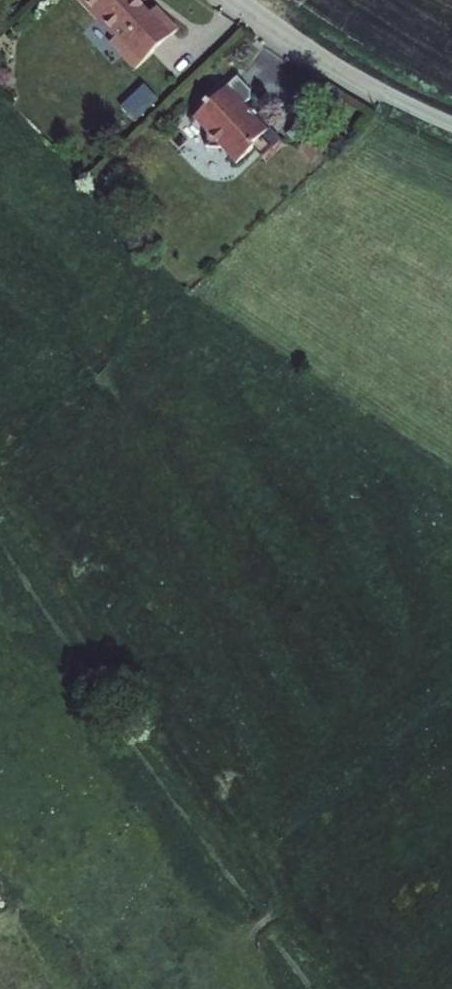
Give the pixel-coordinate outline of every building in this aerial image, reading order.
[(115,32),(112,34),(137,61),(177,24),(156,2),(149,8),(142,0),(85,0),(115,32)] [(236,69),(210,94),(206,91),(200,97),(202,101),(193,109),(207,125),(206,140),(219,139),(235,155),(252,140),(250,137),(265,123),(243,98),(250,92),(251,86),(236,69)] [(146,84),(124,104),(139,120),(161,100),(146,84)]
